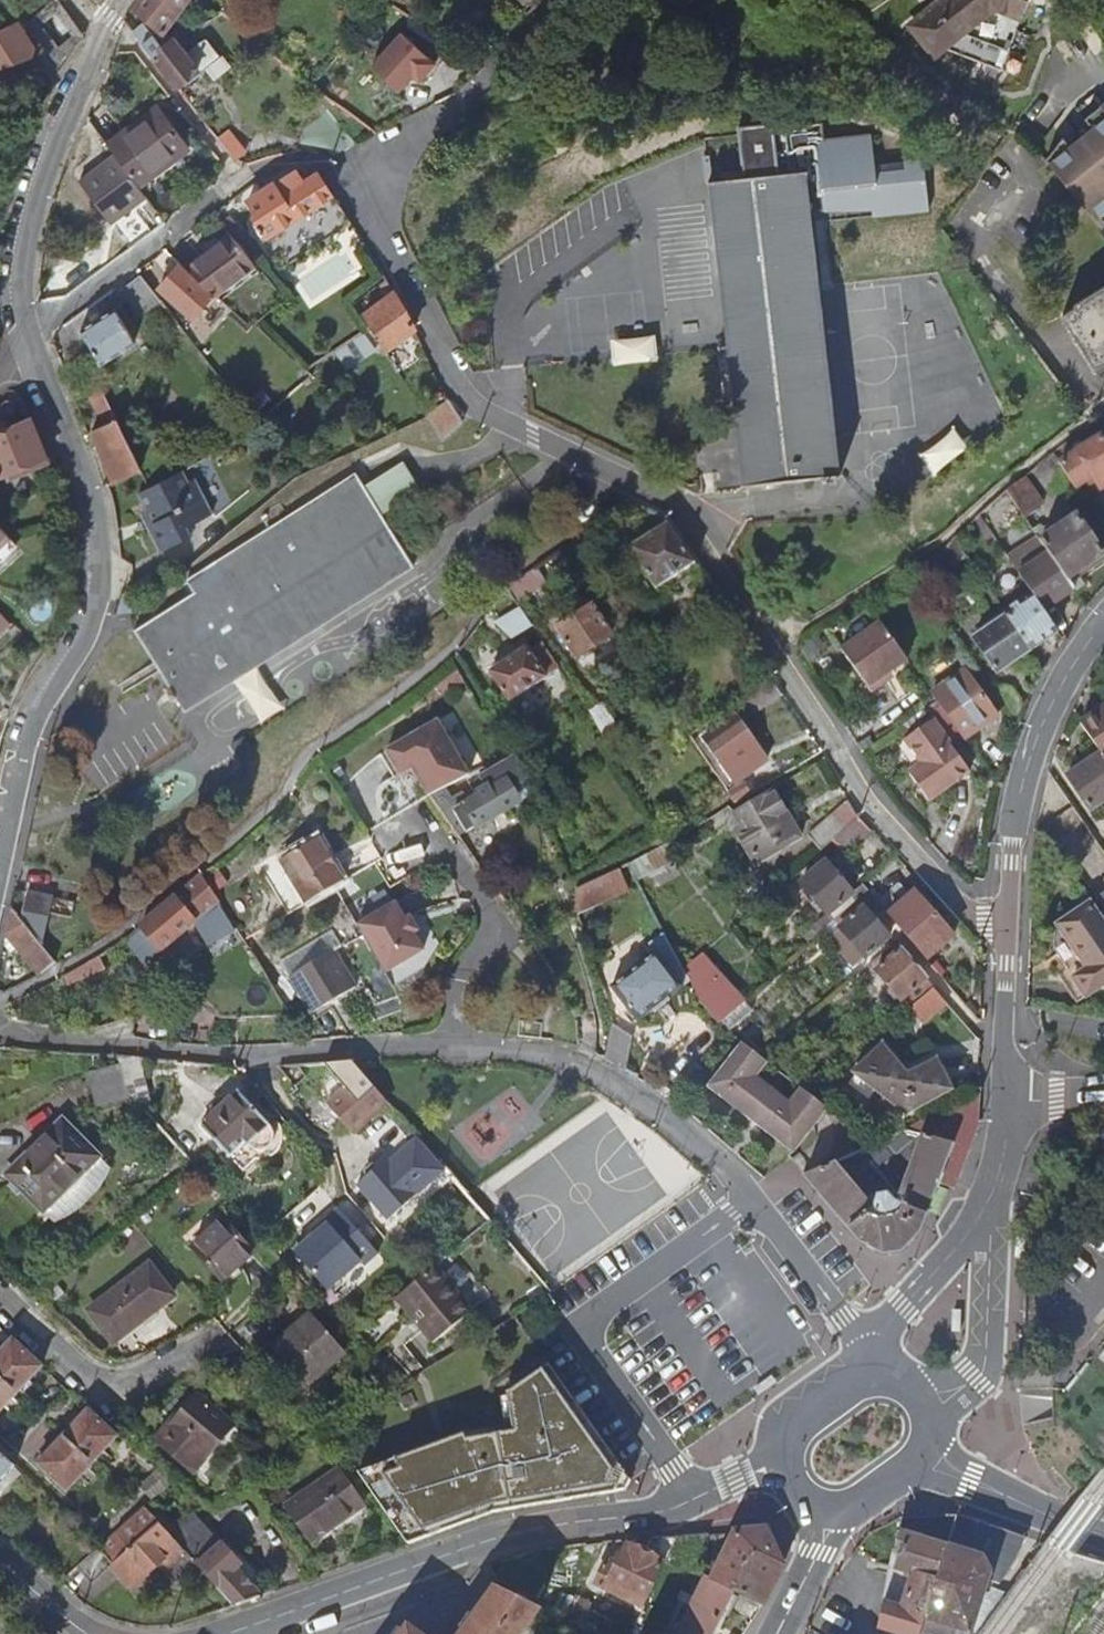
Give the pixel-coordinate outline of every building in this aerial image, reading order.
[(138,5),(168,28),(178,14),(189,0),(141,0),(138,5)] [(1013,32),(980,15),(992,6),(1020,19),(1030,0),(943,0),(915,22),(937,51),(953,37),(962,43),(958,51),(994,69),(1013,32)] [(53,3),(27,25),(56,58),(82,35),(53,3)] [(1013,32),(1020,19),(992,6),(980,15),(1013,32)] [(175,38),(168,28),(159,37),(149,23),(137,31),(180,88),(201,72),(203,74),(224,59),(211,41),(201,46),(189,55),(176,37),(175,38)] [(21,25),(0,32),(0,46),(3,52),(0,53),(0,69),(33,57),(34,47),(21,25)] [(374,64),(401,88),(415,72),(422,78),(437,60),(403,30),(374,64)] [(110,140),(120,153),(142,181),(189,145),(160,103),(110,140)] [(1087,118),(1095,128),(1072,146),(1065,137),(1048,159),(1103,228),(1103,105),(1087,118)] [(740,456),(744,490),(818,481),(819,488),(832,486),(831,479),(836,479),(805,215),(819,214),(875,207),(877,217),(926,212),(926,210),(920,161),(871,167),(867,139),(821,145),(819,126),(795,129),(794,124),(736,132),(742,183),(709,187),(740,456)] [(217,139),(234,163),(246,153),(229,130),(217,139)] [(142,181),(120,153),(86,180),(118,221),(152,195),(142,181)] [(350,224),(316,173),(299,185),(291,174),(272,186),(270,183),(251,196),(250,202),(259,213),(258,218),(288,265),(350,224)] [(254,264),(230,234),(186,269),(215,295),(254,264)] [(212,296),(180,268),(161,291),(193,318),(212,296)] [(161,300),(141,276),(118,294),(136,318),(161,300)] [(1059,316),(1093,374),(1103,368),(1103,289),(1059,316)] [(402,306),(394,294),(361,316),(372,332),(383,351),(415,332),(402,306)] [(135,345),(114,312),(81,332),(101,365),(135,345)] [(617,362),(660,355),(656,333),(614,339),(617,362)] [(404,368),(425,351),(411,334),(390,351),(404,368)] [(112,483),(141,470),(104,395),(91,401),(103,425),(90,431),(112,483)] [(463,425),(448,403),(427,417),(443,442),(463,425)] [(30,421),(0,432),(0,479),(45,462),(30,421)] [(1067,461),(1083,484),(1101,472),(1103,477),(1103,436),(1067,461)] [(1054,453),(1045,461),(1063,484),(1071,478),(1054,453)] [(147,480),(151,492),(184,474),(200,465),(195,455),(147,480)] [(1045,461),(1029,474),(1048,503),(1063,484),(1045,461)] [(415,567),(357,474),(187,583),(193,594),(139,628),(161,664),(189,709),(415,567)] [(157,509),(147,512),(154,527),(147,530),(160,555),(193,537),(189,529),(213,515),(196,482),(189,484),(184,474),(151,492),(157,509)] [(1013,488),(1057,553),(1073,576),(1103,554),(1103,540),(1084,513),(1055,533),(1039,510),(1048,503),(1029,474),(1013,488)] [(157,509),(151,492),(140,497),(147,512),(157,509)] [(700,560),(673,521),(635,546),(663,585),(700,560)] [(0,528),(0,549),(10,539),(0,528)] [(1079,585),(1073,576),(1057,553),(1048,539),(1018,560),(1031,578),(1043,596),(1054,589),(1061,598),(1079,585)] [(1064,626),(1043,596),(1031,578),(1017,588),(1023,598),(1011,607),(1014,611),(1038,644),(1064,626)] [(513,585),(497,606),(499,608),(512,601),(519,612),(502,622),(512,640),(538,625),(513,585)] [(598,603),(562,626),(581,656),(618,632),(598,603)] [(1038,644),(1014,611),(981,635),(1004,668),(1038,644)] [(913,654),(885,615),(846,644),(877,687),(892,676),(889,671),(913,654)] [(563,667),(548,642),(534,651),(530,646),(495,670),(513,700),(549,678),(549,675),(563,667)] [(940,690),(972,735),(1004,713),(972,668),(940,690)] [(593,713),(607,737),(623,727),(609,704),(593,713)] [(1103,746),(1103,709),(1086,720),(1103,746)] [(743,777),(773,757),(763,744),(764,744),(741,713),(712,733),(743,777)] [(914,771),(924,787),(929,783),(937,795),(978,766),(940,714),(909,737),(926,762),(914,771)] [(420,762),(436,791),(476,771),(444,716),(394,745),(408,769),(420,762)] [(1075,773),(1099,807),(1103,803),(1103,753),(1075,773)] [(530,782),(518,758),(487,774),(491,783),(480,790),(482,794),(473,799),(469,793),(458,798),(461,805),(458,807),(470,829),(523,801),(517,788),(530,782)] [(933,799),(937,795),(929,783),(924,787),(933,799)] [(779,784),(745,804),(753,819),(747,823),(763,850),(803,827),(779,784)] [(827,850),(836,842),(841,838),(867,815),(856,798),(815,835),(827,850)] [(867,815),(841,838),(848,846),(874,824),(867,815)] [(874,824),(848,846),(853,852),(878,830),(874,824)] [(304,904),(342,882),(316,838),(278,861),(304,904)] [(876,889),(869,880),(859,889),(834,860),(810,881),(834,909),(837,909),(843,917),(866,897),(876,889)] [(585,887),(584,906),(626,886),(618,870),(585,887)] [(207,873),(147,923),(165,947),(200,920),(197,916),(222,896),(207,873)] [(885,899),(933,956),(960,931),(923,887),(918,890),(908,880),(885,899)] [(1097,888),(1064,911),(1095,953),(1082,964),(1096,983),(1103,978),(1103,898),(1103,896),(1097,888)] [(29,921),(50,946),(59,898),(34,894),(29,921)] [(866,897),(843,917),(873,952),(896,932),(866,897)] [(400,898),(362,921),(391,969),(429,946),(400,898)] [(46,971),(64,962),(50,946),(29,921),(18,907),(13,932),(46,971)] [(915,1001),(938,981),(908,946),(886,966),(915,1001)] [(333,949),(289,976),(312,1014),(356,987),(333,949)] [(669,996),(682,985),(657,950),(610,985),(637,1019),(652,1008),(656,1012),(672,999),(669,996)] [(705,953),(686,969),(708,1011),(720,1020),(745,998),(705,953)] [(580,1046),(595,1052),(596,1029),(591,1010),(575,1014),(580,1046)] [(607,1057),(626,1068),(633,1040),(611,1032),(605,1057),(607,1057)] [(741,1042),(705,1086),(793,1152),(828,1109),(801,1088),(789,1103),(755,1077),(766,1061),(741,1042)] [(886,1045),(857,1070),(908,1111),(954,1086),(941,1057),(911,1072),(886,1045)] [(141,1060),(117,1057),(120,1067),(127,1093),(137,1103),(150,1099),(141,1060)] [(371,1085),(361,1073),(350,1060),(323,1062),(345,1088),(327,1104),(352,1134),(387,1103),(371,1085)] [(127,1093),(120,1067),(90,1075),(98,1107),(129,1099),(127,1093)] [(240,1089),(203,1121),(233,1155),(247,1171),(259,1160),(264,1160),(269,1158),(276,1154),(281,1149),(285,1142),(285,1129),(276,1130),(240,1089)] [(977,1123),(979,1094),(901,1131),(969,1147),(977,1123)] [(42,1208),(98,1153),(61,1116),(5,1172),(42,1208)] [(969,1147),(901,1131),(874,1145),(806,1174),(863,1239),(887,1251),(901,1249),(905,1248),(924,1227),(940,1180),(955,1185),(969,1147)] [(356,1183),(387,1217),(445,1169),(417,1138),(374,1174),(370,1170),(356,1183)] [(361,1263),(378,1250),(337,1204),(322,1217),(326,1221),(294,1248),(327,1286),(358,1259),(361,1263)] [(226,1215),(196,1242),(227,1276),(257,1249),(226,1215)] [(1012,1256),(1013,1277),(1022,1277),(1022,1256),(1012,1256)] [(439,1261),(424,1272),(399,1292),(435,1338),(475,1306),(439,1261)] [(95,1307),(115,1335),(177,1292),(156,1265),(95,1307)] [(962,1305),(953,1305),(952,1327),(961,1327),(962,1305)] [(272,1341),(311,1385),(330,1370),(326,1366),(348,1348),(312,1306),(272,1341)] [(16,1341),(0,1359),(0,1423),(48,1367),(16,1341)] [(407,1546),(493,1513),(627,1491),(632,1480),(547,1363),(507,1392),(512,1427),(464,1437),(462,1432),(357,1471),(407,1546)] [(201,1473),(241,1426),(203,1394),(163,1441),(201,1473)] [(126,1432),(95,1406),(47,1461),(78,1488),(126,1432)] [(20,1461),(12,1455),(0,1444),(0,1483),(20,1461)] [(158,1496),(179,1478),(168,1465),(147,1483),(158,1496)] [(359,1503),(335,1467),(281,1504),(305,1539),(359,1503)] [(238,1602),(264,1592),(239,1566),(244,1562),(225,1542),(220,1546),(190,1515),(195,1510),(179,1497),(158,1517),(185,1545),(238,1602)] [(158,1517),(147,1506),(105,1541),(80,1562),(94,1576),(119,1557),(138,1578),(163,1555),(168,1561),(185,1545),(158,1517)] [(905,1517),(887,1598),(881,1627),(905,1633),(922,1633),(935,1593),(961,1514),(905,1517)] [(961,1514),(935,1593),(922,1633),(978,1633),(1009,1592),(993,1589),(992,1593),(986,1592),(990,1580),(1002,1584),(1016,1555),(1024,1536),(961,1514)] [(769,1528),(737,1530),(717,1571),(703,1564),(700,1570),(708,1575),(735,1588),(764,1602),(770,1591),(785,1564),(769,1528)] [(705,1535),(684,1537),(670,1563),(686,1572),(705,1535)] [(684,1537),(657,1539),(648,1556),(629,1547),(627,1552),(622,1549),(611,1570),(606,1567),(593,1594),(642,1618),(670,1563),(684,1537)] [(540,1609),(558,1618),(574,1588),(540,1571),(525,1601),(540,1609)] [(708,1575),(678,1633),(712,1633),(735,1588),(708,1575)] [(497,1586),(476,1615),(472,1613),(463,1625),(467,1628),(463,1633),(521,1633),(540,1609),(525,1601),(497,1586)] [(567,1618),(584,1627),(596,1605),(578,1596),(567,1618)] [(410,1626),(404,1633),(421,1633),(410,1626)]
